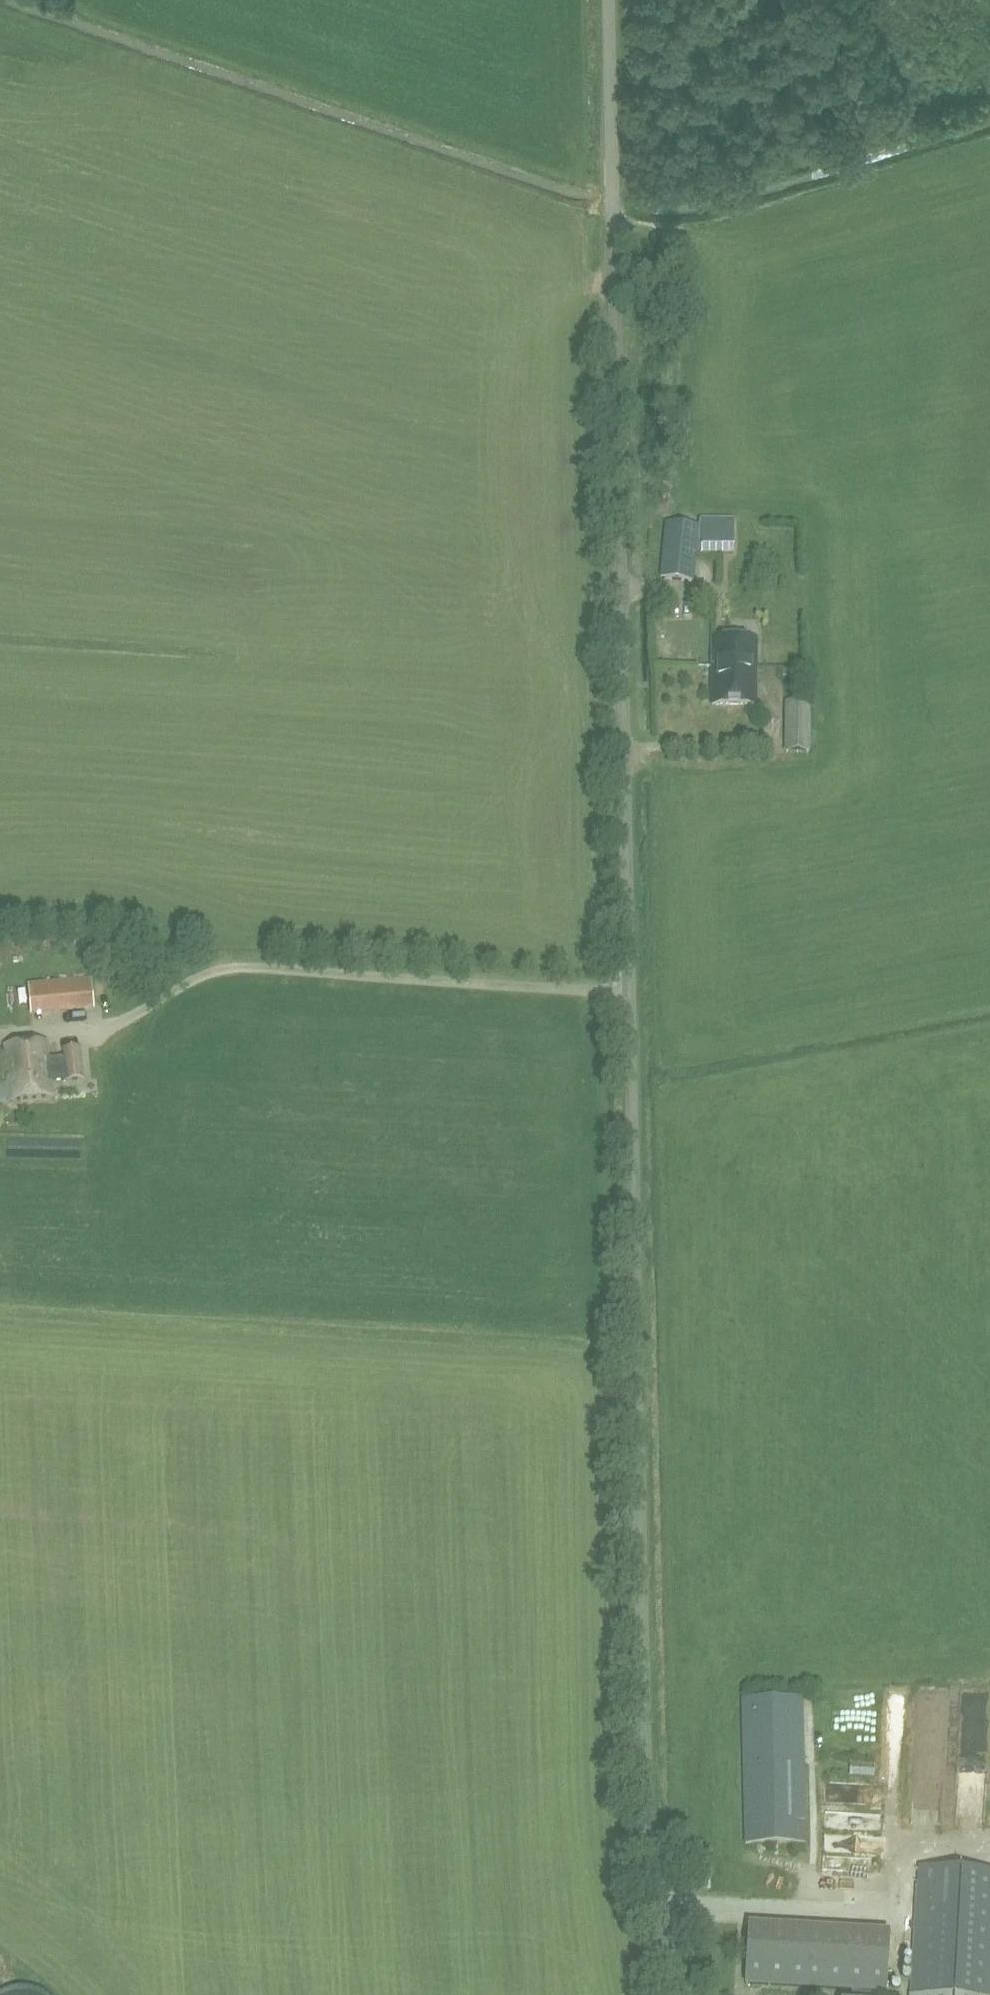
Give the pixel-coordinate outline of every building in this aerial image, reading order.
[(694,581),(699,525),(667,522),(661,578),(694,581)] [(704,553),(736,552),(736,536),(704,537),(704,553)] [(713,637),(712,668),(756,668),(757,638),(713,637)] [(755,705),(756,668),(712,668),(711,705),(755,705)] [(809,753),(809,703),(785,703),(785,753),(809,753)] [(21,985),(25,1022),(118,1012),(114,975),(21,985)] [(49,1060),(47,1042),(5,1046),(10,1102),(52,1098),(51,1084),(83,1081),(80,1049),(59,1051),(60,1059),(49,1060)] [(969,1702),(989,1703),(989,1691),(970,1691),(969,1702)] [(805,1842),(801,1698),(742,1699),(745,1844),(805,1842)] [(896,1702),(898,1717),(911,1716),(910,1701),(896,1702)] [(890,1806),(832,1803),(828,1868),(886,1871),(890,1806)] [(918,1868),(911,1994),(989,1994),(989,1872),(918,1868)] [(746,1985),(772,1986),(775,1924),(749,1923),(746,1985)] [(775,1924),(772,1986),(886,1993),(889,1931),(775,1924)]
